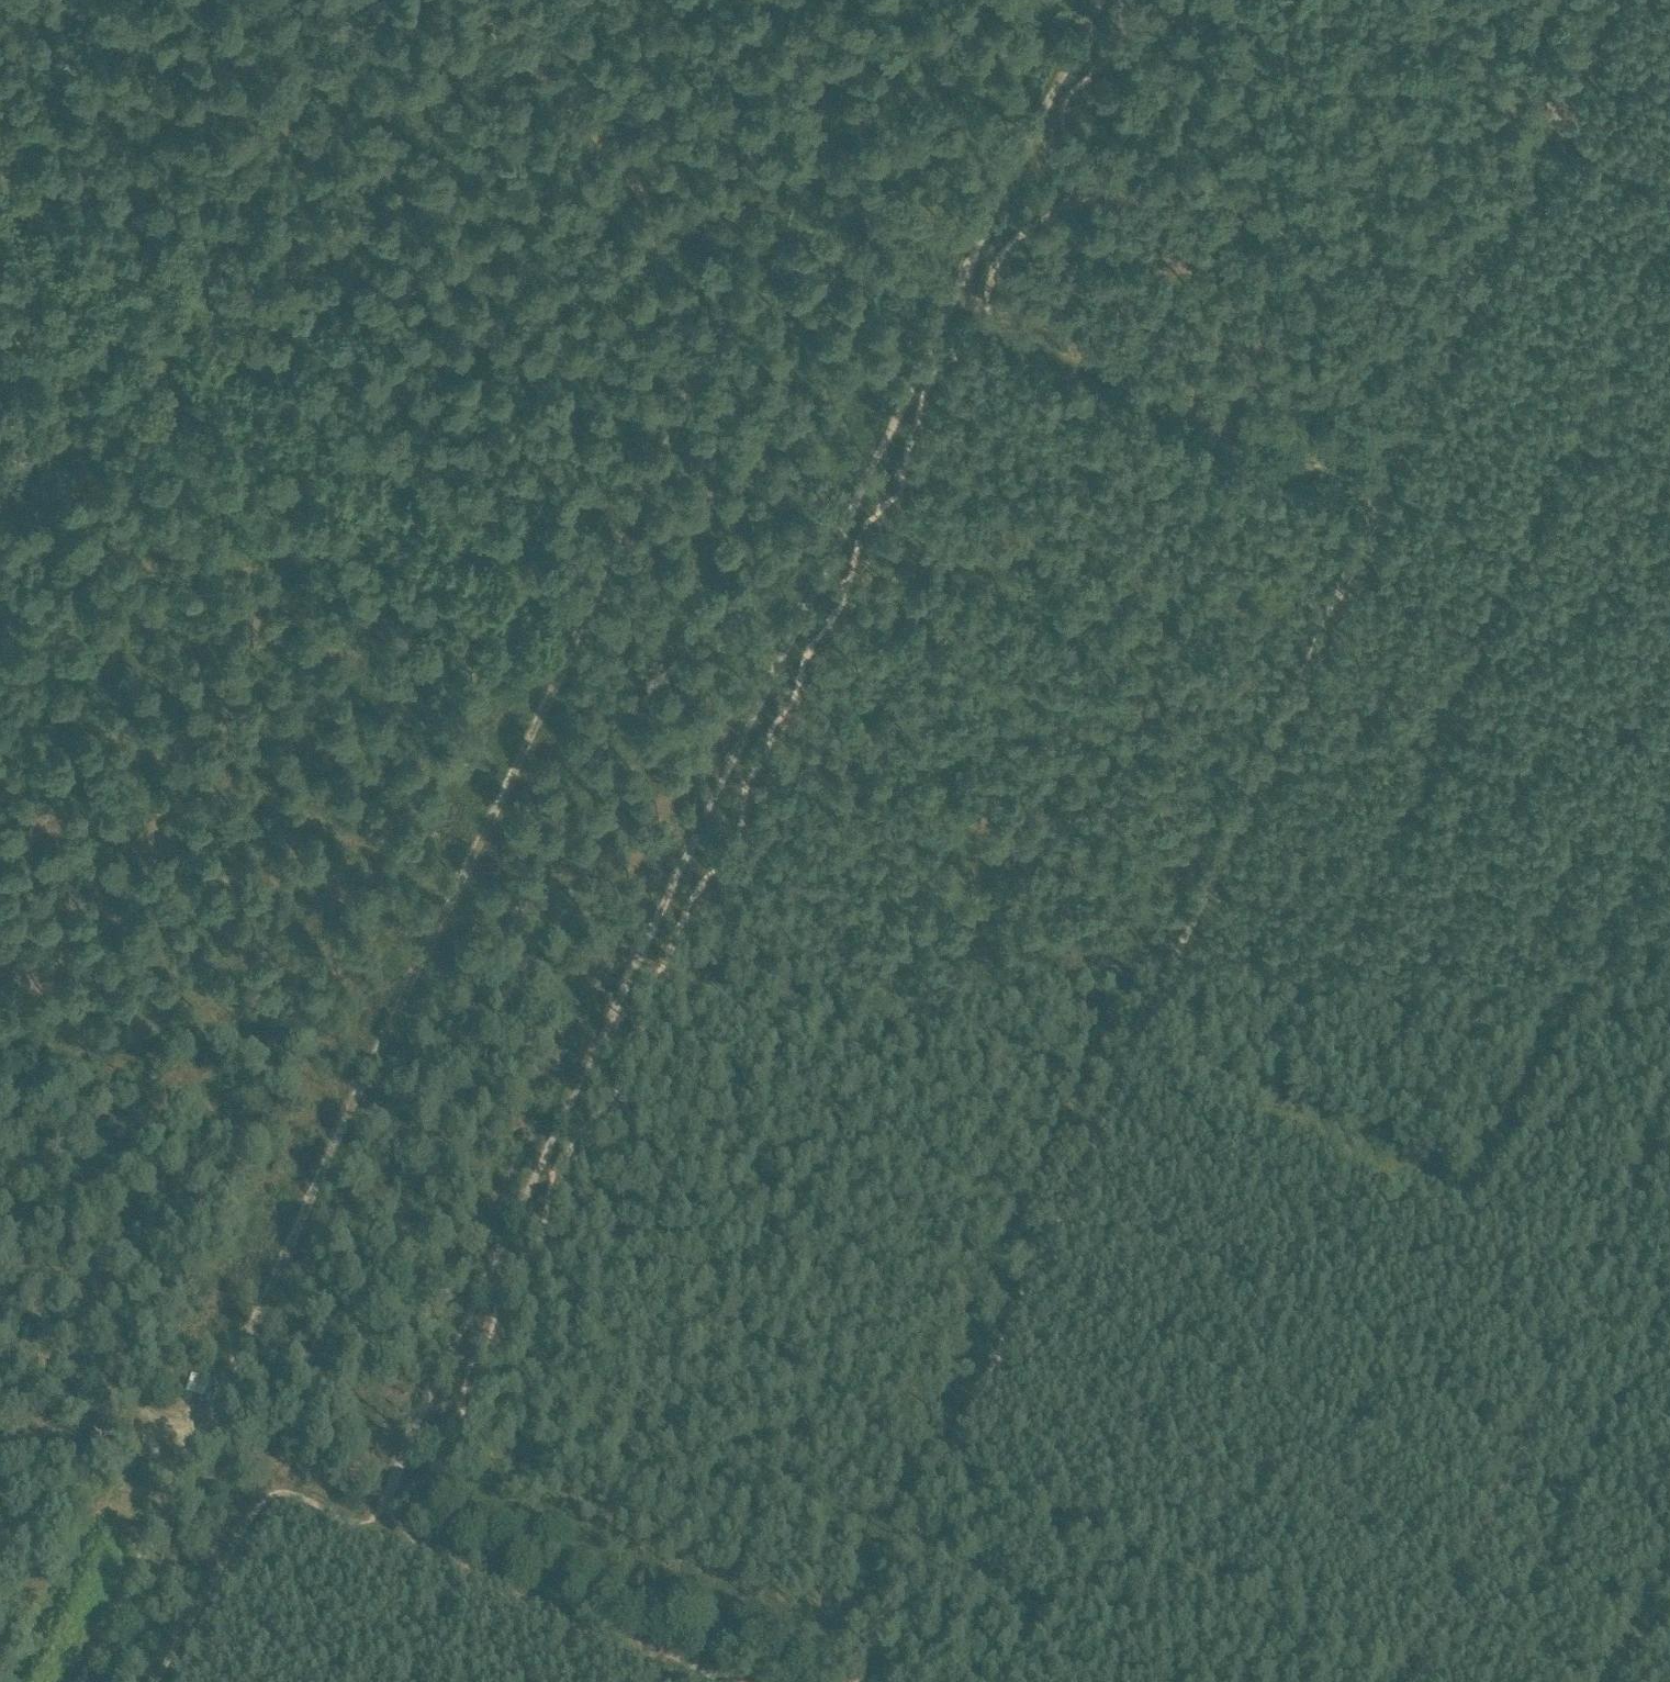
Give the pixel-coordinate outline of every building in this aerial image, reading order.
[(129,1463),(138,1448),(129,1442),(119,1456),(129,1463)]
